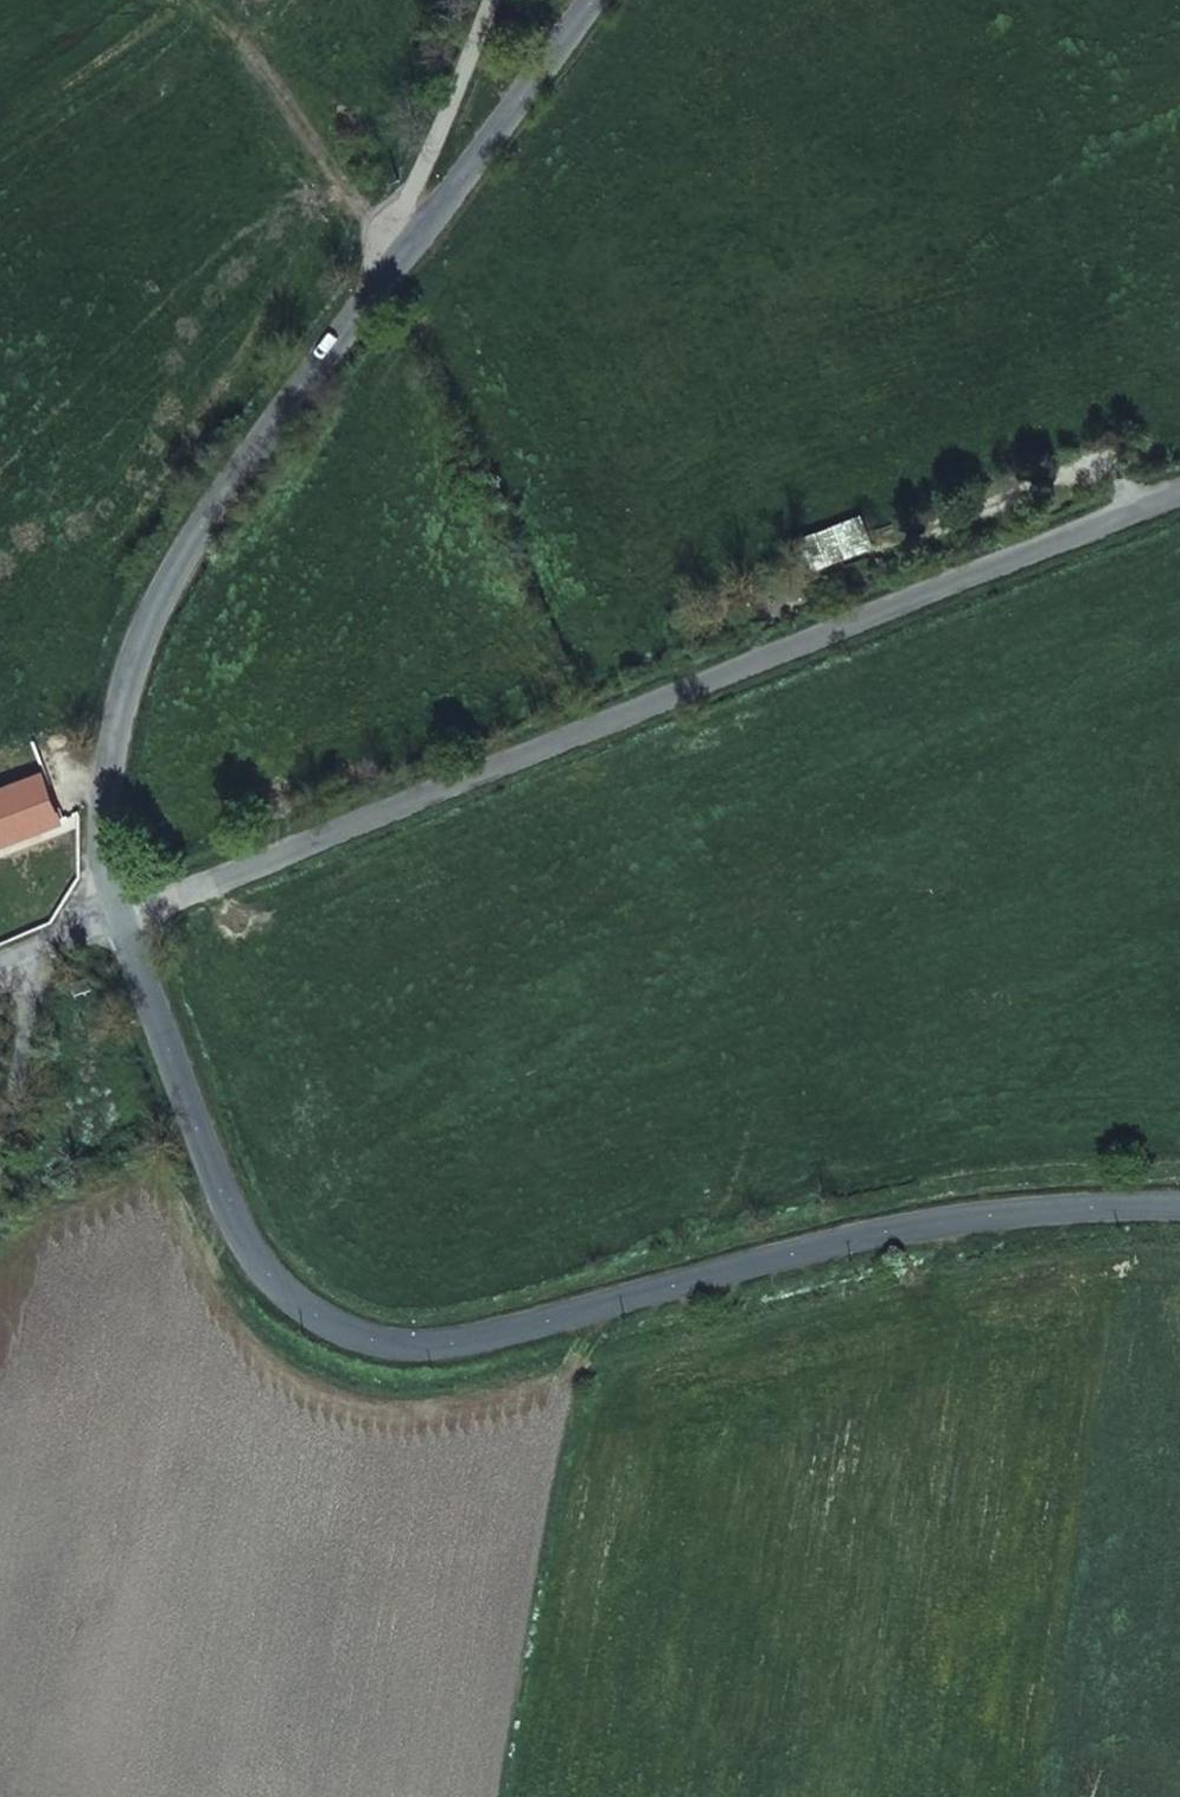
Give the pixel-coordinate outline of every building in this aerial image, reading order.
[(0,786),(0,843),(9,840),(64,819),(47,774),(44,770),(0,786)] [(67,830),(64,819),(9,840),(13,851),(67,830)]
